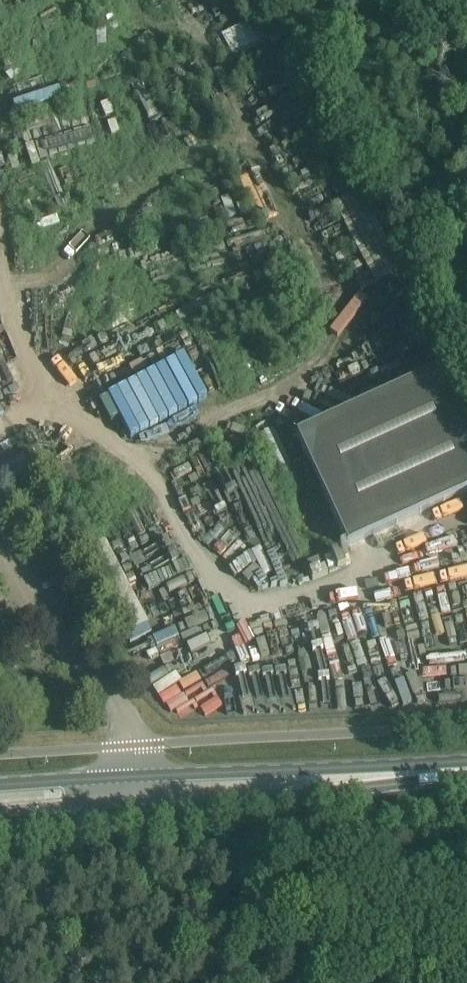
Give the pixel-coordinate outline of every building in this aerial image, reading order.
[(221,35),(233,58),(265,41),(253,18),(221,35)] [(238,179),(260,223),(278,214),(257,170),(238,179)] [(186,357),(115,388),(134,433),(205,402),(186,357)] [(200,375),(210,394),(219,389),(209,371),(200,375)] [(340,547),(466,497),(466,447),(439,376),(294,433),(340,547)] [(132,636),(147,634),(143,602),(128,605),(132,636)] [(151,692),(173,684),(168,668),(145,676),(151,692)]
